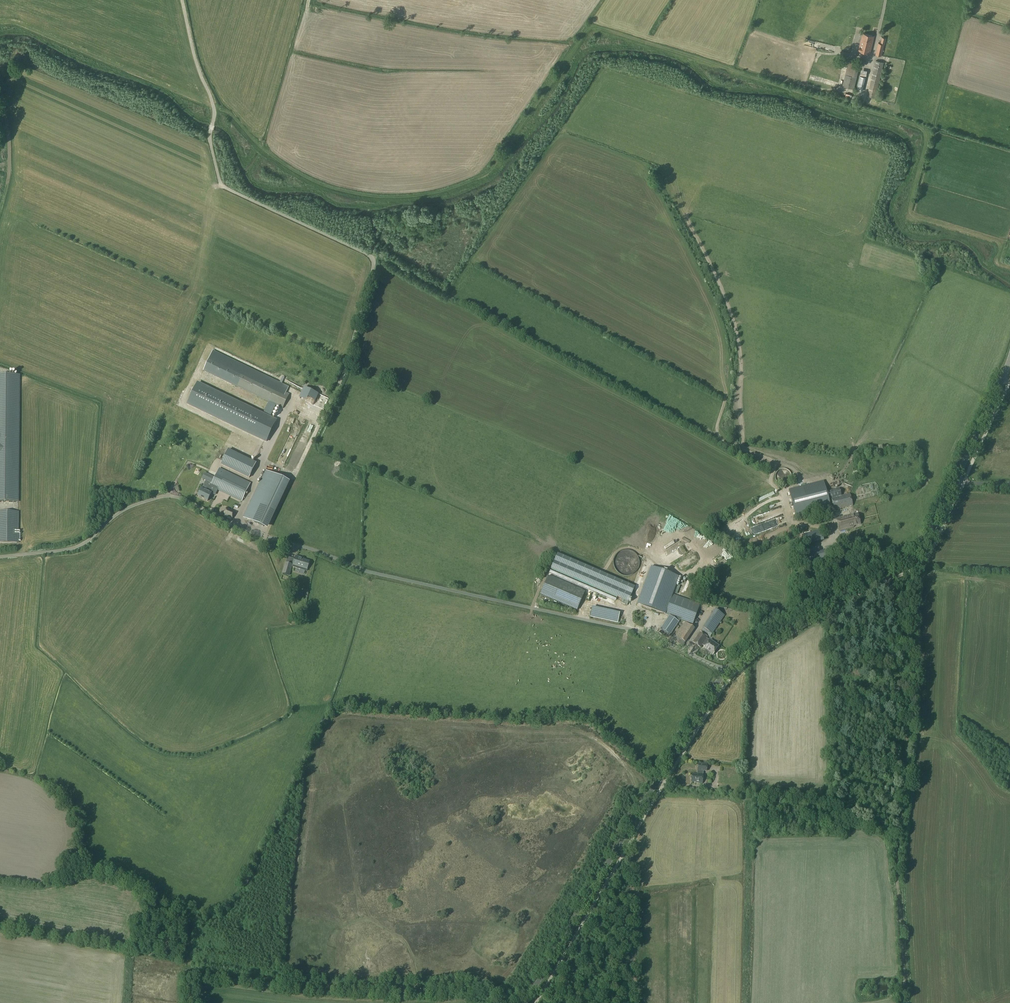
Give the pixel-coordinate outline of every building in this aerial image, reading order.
[(841,40),(850,42),(854,29),(845,27),(841,40)] [(828,41),(838,38),(835,29),(825,31),(828,41)] [(874,36),(863,33),(859,50),(870,53),(874,36)] [(882,37),(881,43),(878,43),(876,54),(882,56),(886,38),(882,37)] [(857,64),(858,62),(849,60),(845,74),(854,76),(857,77),(860,65),(857,64)] [(884,62),(880,61),(876,60),(867,96),(876,98),(884,62)] [(843,86),(849,88),(854,89),(857,77),(854,76),(845,74),(843,86)] [(862,92),(866,77),(860,76),(857,90),(862,92)] [(208,373),(283,408),(291,390),(217,355),(208,373)] [(19,376),(0,376),(0,502),(17,502),(18,444),(19,376)] [(276,422),(269,418),(276,405),(269,402),(262,415),(197,384),(187,404),(266,442),(276,422)] [(214,419),(208,433),(233,444),(234,442),(237,443),(238,440),(249,444),(252,436),(214,419)] [(221,465),(223,466),(249,478),(256,464),(228,450),(221,465)] [(249,483),(219,468),(215,478),(205,473),(202,479),(212,484),(211,485),(208,484),(206,487),(203,486),(202,489),(198,497),(207,501),(211,494),(209,493),(212,487),(241,501),(248,488),(247,488),(249,483)] [(779,468),(775,478),(786,482),(789,474),(783,471),(784,470),(779,468)] [(283,481),(264,472),(241,518),(261,527),(283,481)] [(831,510),(831,508),(829,499),(827,491),(824,481),(788,490),(796,519),(831,510)] [(849,490),(851,484),(842,482),(840,487),(849,490)] [(840,488),(827,491),(829,499),(831,499),(831,498),(842,496),(840,488)] [(772,491),(755,499),(756,502),(774,494),(772,491)] [(831,498),(831,499),(833,507),(834,511),(852,506),(849,494),(842,496),(831,498)] [(231,520),(235,512),(227,508),(223,516),(231,520)] [(766,511),(753,517),(754,520),(768,514),(766,511)] [(0,513),(0,542),(18,542),(18,513),(0,513)] [(782,514),(755,525),(757,529),(784,519),(782,514)] [(860,525),(858,514),(851,516),(850,515),(836,519),(839,531),(854,527),(853,526),(860,525)] [(803,535),(805,546),(823,541),(821,531),(803,535)] [(723,543),(725,540),(715,534),(713,537),(723,543)] [(849,546),(848,541),(839,543),(841,549),(849,546)] [(550,569),(628,602),(634,587),(557,554),(550,569)] [(300,557),(296,556),(293,566),(307,570),(309,562),(299,559),(300,557)] [(669,571),(681,567),(679,562),(667,567),(669,571)] [(285,563),(282,574),(289,576),(292,565),(285,563)] [(650,567),(637,604),(665,614),(670,600),(672,596),(679,577),(650,567)] [(586,588),(549,572),(541,591),(578,607),(586,588)] [(672,596),(670,600),(665,614),(665,615),(669,616),(660,629),(669,636),(680,620),(693,625),(700,606),(672,596)] [(712,634),(724,616),(715,609),(702,628),(712,634)] [(682,647),(695,629),(685,622),(673,641),(682,647)] [(718,647),(709,640),(706,639),(707,638),(700,632),(693,643),(700,648),(702,645),(704,647),(703,649),(713,655),(718,647)] [(698,765),(698,770),(697,775),(692,774),(691,777),(691,779),(691,780),(691,782),(698,782),(698,783),(702,783),(703,775),(702,775),(702,771),(706,771),(707,765),(698,765)]
